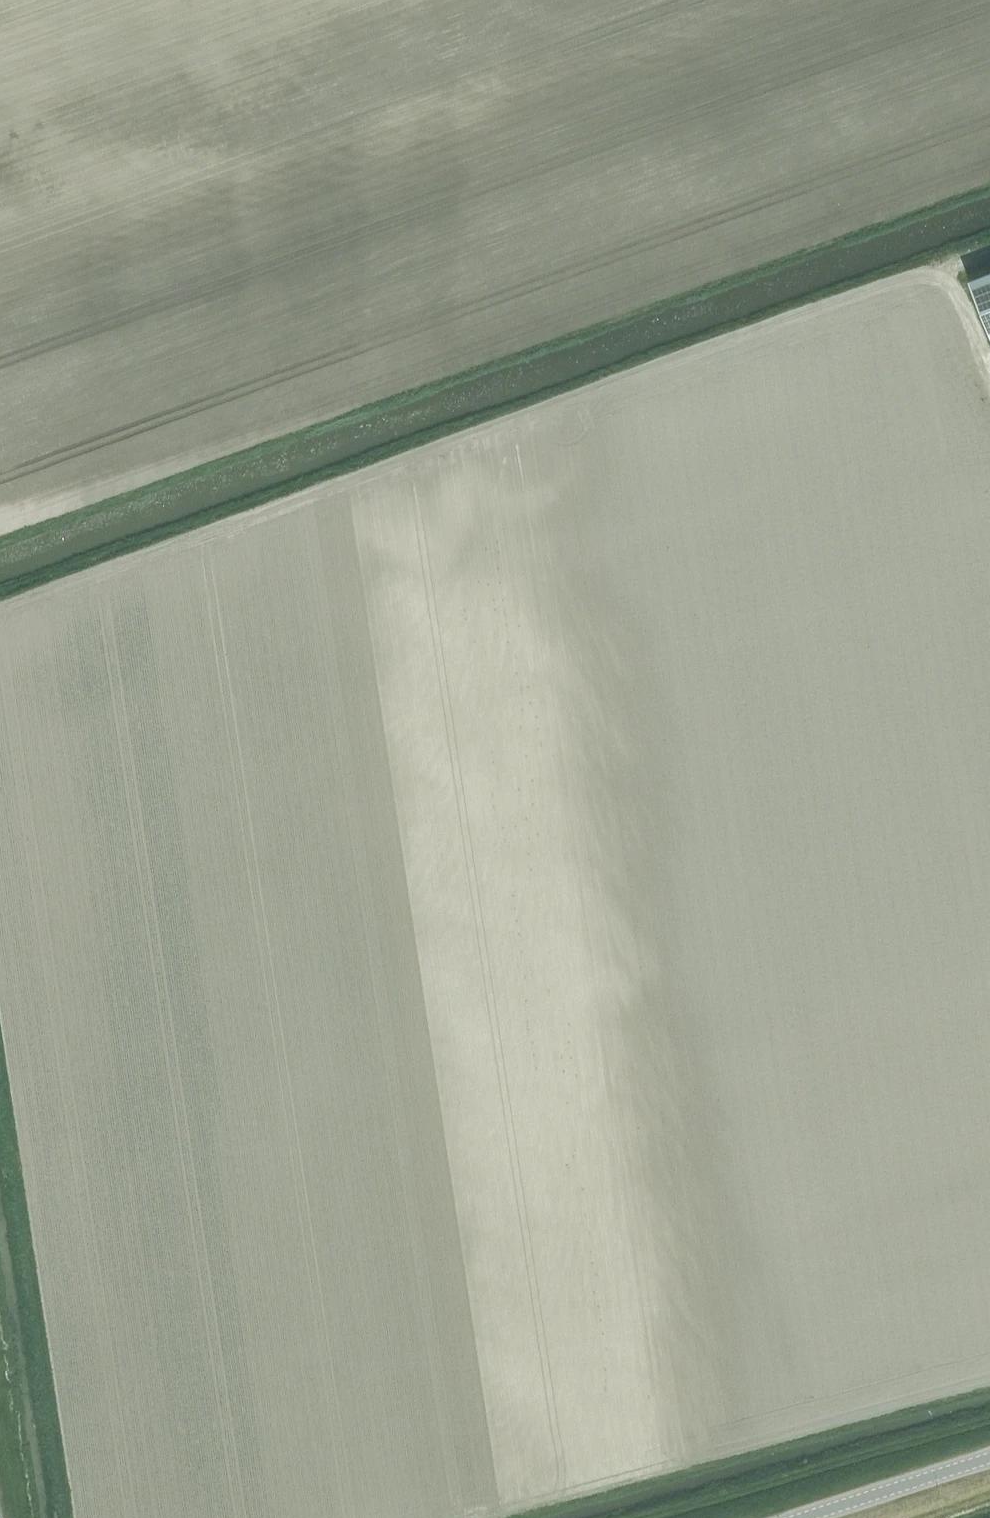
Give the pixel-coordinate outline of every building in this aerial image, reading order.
[(967,274),(989,333),(989,265),(967,274)]
